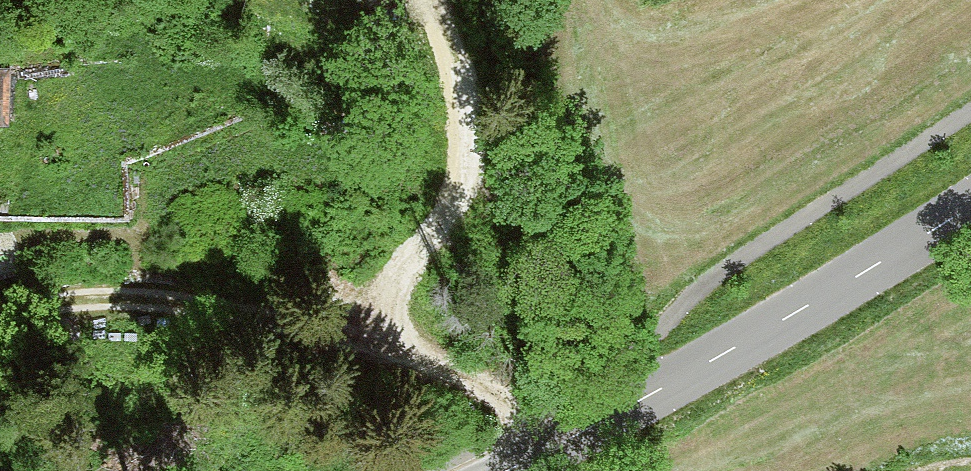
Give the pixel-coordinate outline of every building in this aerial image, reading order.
[(11,128),(11,69),(0,69),(0,128),(11,128)]
